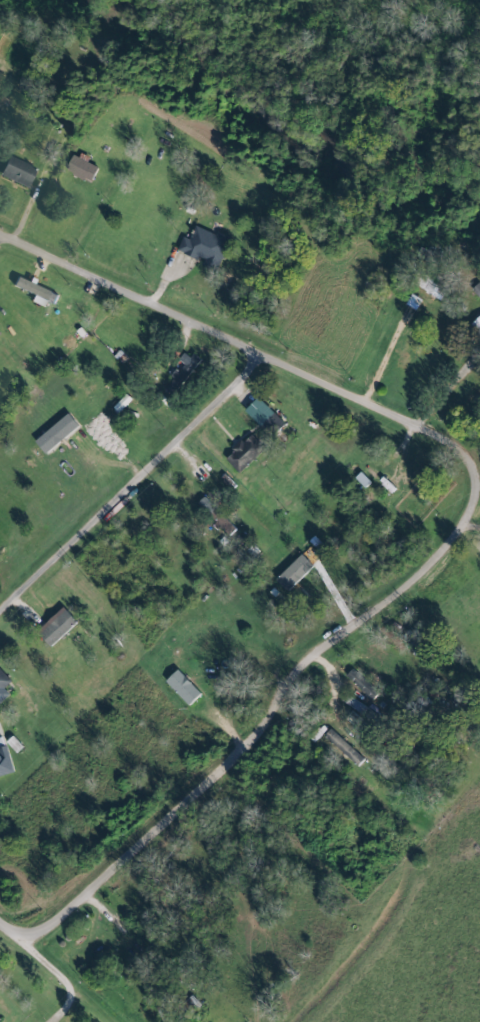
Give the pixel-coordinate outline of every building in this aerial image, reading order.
[(30,188),(39,168),(11,155),(2,175),(30,188)] [(94,182),(101,166),(75,155),(68,171),(94,182)] [(218,271),(233,237),(220,231),(218,235),(198,226),(192,239),(185,236),(179,250),(205,261),(203,265),(218,271)] [(56,304),(60,295),(20,277),(16,286),(56,304)] [(202,359),(187,351),(182,361),(184,362),(167,390),(180,397),(202,359)] [(278,413),(263,397),(249,410),(264,426),(278,413)] [(241,474),(267,447),(252,433),(227,460),(241,474)] [(373,482),(363,472),(356,479),(366,489),(373,482)] [(235,526),(206,496),(197,505),(226,535),(235,526)] [(279,580),(292,592),(317,565),(305,553),(279,580)] [(55,646),(81,623),(67,607),(51,621),(53,624),(43,634),(55,646)] [(13,683),(3,667),(0,669),(0,703),(12,696),(6,687),(13,683)] [(381,693),(354,668),(347,676),(374,700),(381,693)] [(205,693),(180,670),(168,683),(193,706),(205,693)] [(366,761),(335,728),(327,735),(358,768),(366,761)] [(2,754),(0,755),(0,777),(16,771),(7,746),(0,749),(0,750),(2,754)]
